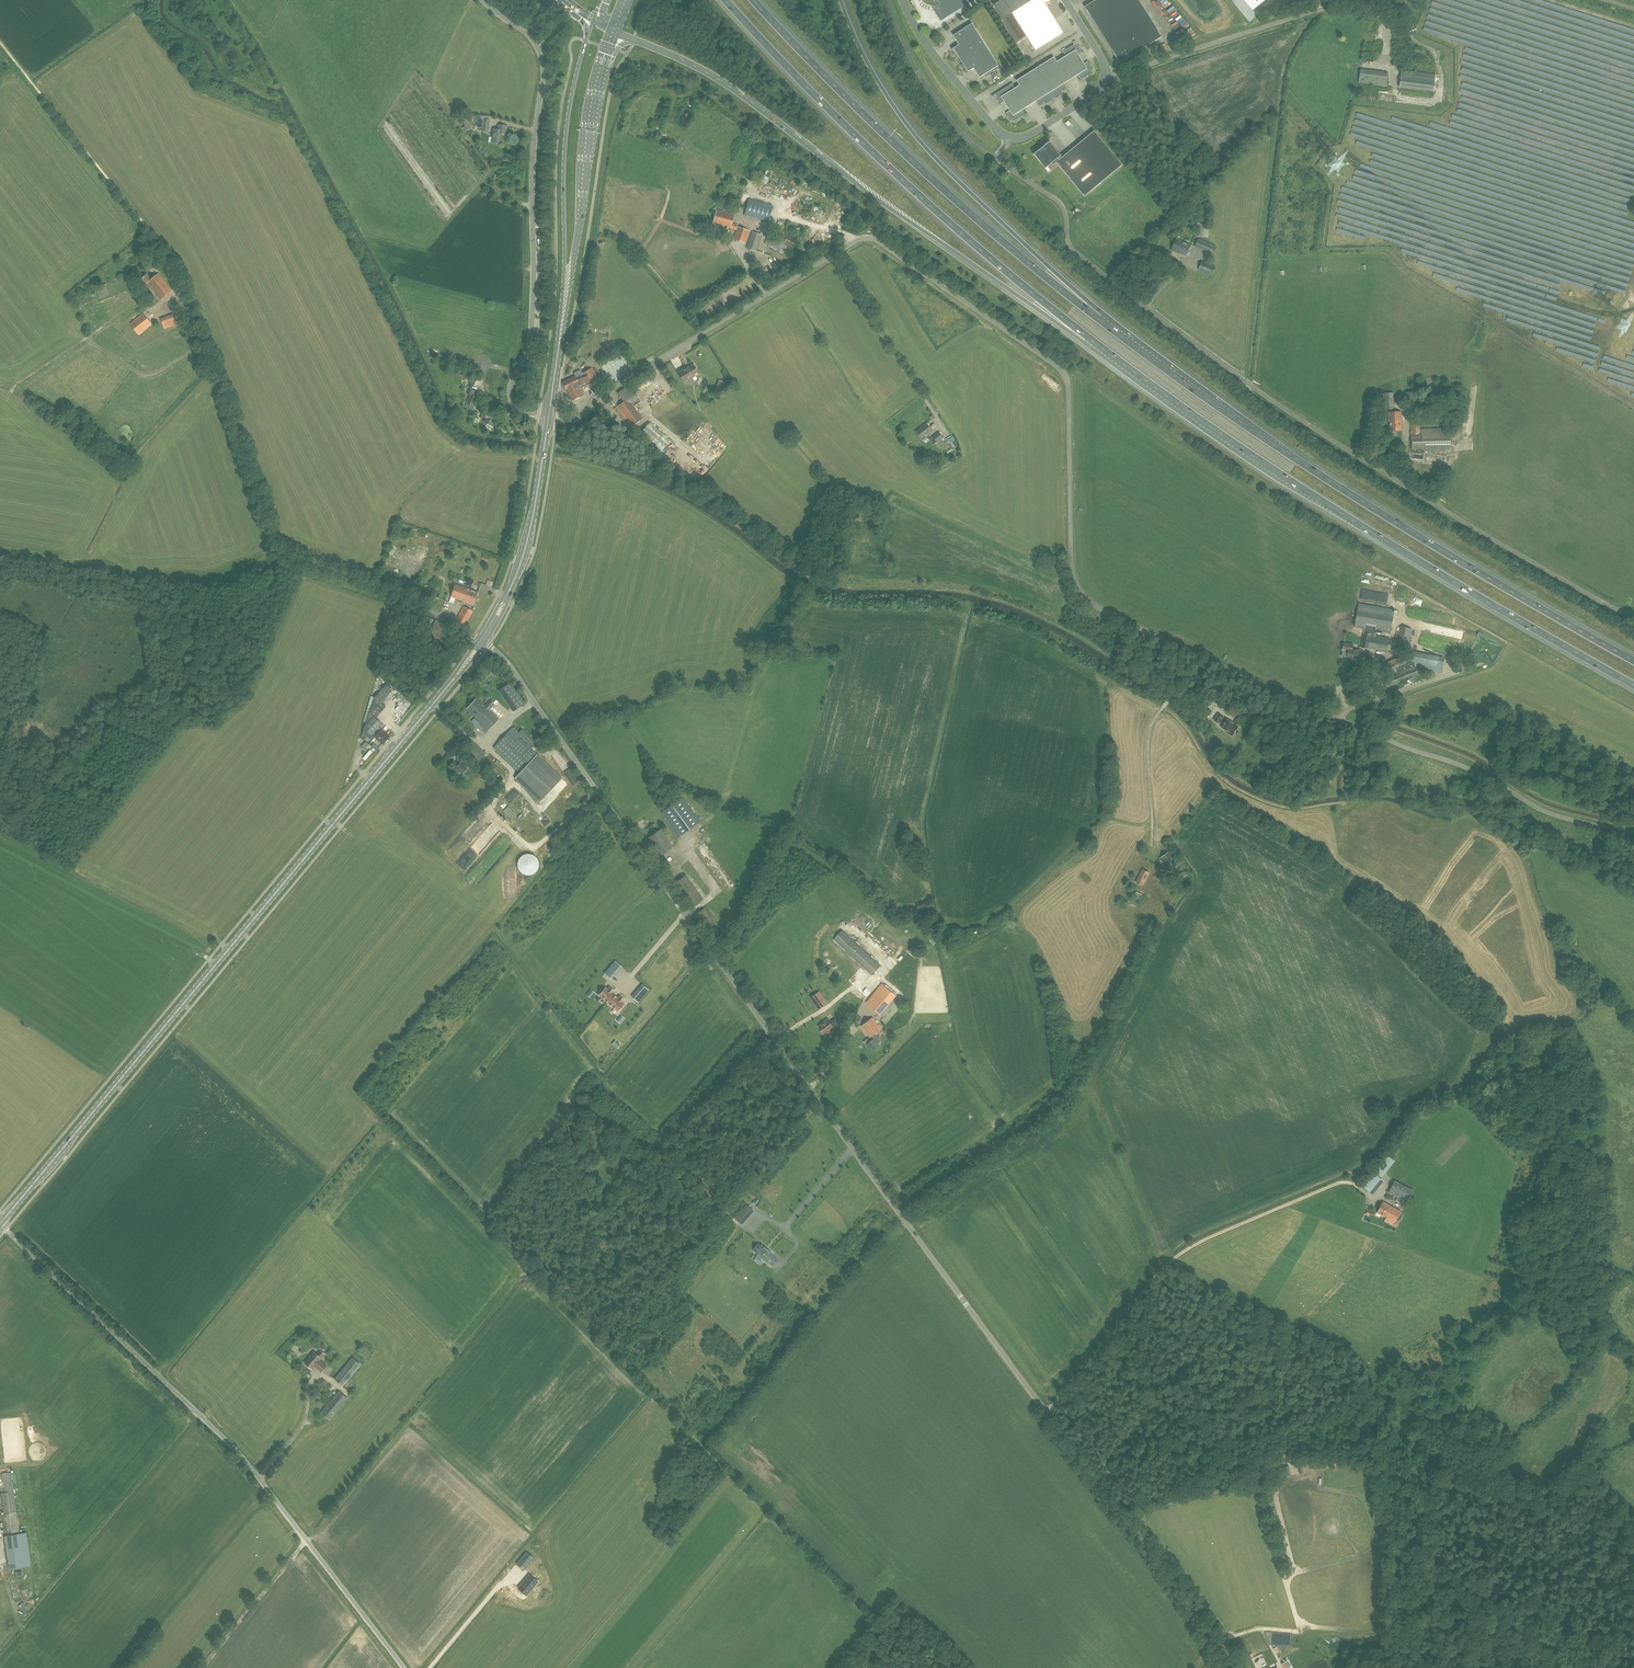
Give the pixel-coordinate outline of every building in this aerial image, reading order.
[(923,0),(922,1),(923,2),(924,2),(924,3),(925,3),(926,4),(927,4),(928,4),(929,5),(930,5),(931,5),(941,21),(975,0),(922,0),(923,0)] [(993,4),(1002,19),(1032,0),(1000,0),(993,4)] [(1055,18),(1046,5),(1051,2),(1050,0),(1032,0),(1002,19),(1017,42),(1026,36),(1027,36),(1055,18)] [(1085,7),(1118,60),(1123,61),(1162,36),(1140,0),(1095,0),(1085,7)] [(1244,4),(1251,13),(1259,5),(1255,0),(1249,0),(1244,4)] [(1027,36),(1034,47),(1036,50),(1064,32),(1055,18),(1027,36)] [(952,48),(956,55),(957,57),(959,56),(963,63),(962,64),(963,66),(963,67),(967,73),(969,72),(969,71),(974,68),(980,77),(999,65),(972,23),(953,35),(959,44),(954,48),(953,47),(952,48)] [(1400,87),(1434,91),(1436,74),(1409,71),(1410,62),(1428,64),(1429,52),(1405,49),(1406,41),(1393,39),(1390,64),(1402,66),(1400,87)] [(1091,66),(1088,61),(1084,63),(1079,55),(1083,52),(1075,40),(1075,41),(1076,42),(1074,43),(1074,44),(1064,50),(1067,55),(1058,61),(1055,56),(1017,80),(1020,85),(1016,87),(1013,83),(992,96),(994,95),(995,97),(996,96),(1001,104),(1004,102),(1010,110),(1006,112),(1009,118),(1010,119),(1012,120),(1014,120),(1016,120),(1017,119),(1027,113),(1026,113),(1026,114),(1023,109),(1036,101),(1039,106),(1044,104),(1046,104),(1050,102),(1054,100),(1056,99),(1060,96),(1063,93),(1064,91),(1068,88),(1065,83),(1078,75),(1081,79),(1080,80),(1090,74),(1091,73),(1092,72),(1092,69),(1092,67),(1091,66)] [(1361,69),(1359,83),(1367,84),(1369,70),(1361,69)] [(490,120),(483,119),(479,118),(478,127),(482,128),(482,131),(488,132),(490,120)] [(500,143),(502,133),(506,134),(507,126),(498,125),(497,129),(493,128),(491,142),(500,143)] [(1123,164),(1095,130),(1062,157),(1061,156),(1062,155),(1050,141),(1034,154),(1046,168),(1052,163),(1053,165),(1057,162),(1084,196),(1123,164)] [(744,214),(768,221),(772,206),(748,199),(744,214)] [(716,210),(713,223),(736,230),(737,225),(732,223),(734,214),(716,210)] [(1210,225),(1205,225),(1200,224),(1198,236),(1208,237),(1210,225)] [(733,239),(744,243),(749,230),(738,226),(733,239)] [(773,226),(765,243),(788,254),(797,236),(790,232),(789,234),(773,226)] [(745,248),(755,251),(761,235),(752,231),(745,248)] [(1176,238),(1172,250),(1186,256),(1191,245),(1176,238)] [(1195,247),(1213,255),(1216,246),(1199,239),(1195,247)] [(1198,269),(1211,275),(1215,267),(1202,261),(1198,269)] [(147,283),(161,300),(172,290),(159,274),(151,280),(147,274),(140,280),(145,285),(147,283)] [(106,284),(96,287),(100,298),(109,295),(107,288),(111,286),(113,286),(112,282),(111,282),(110,282),(106,284)] [(143,313),(130,324),(138,334),(151,323),(143,313)] [(690,376),(698,372),(695,368),(697,367),(694,363),(689,366),(690,367),(686,369),(685,368),(678,372),(683,382),(691,377),(690,376)] [(583,395),(580,388),(581,388),(580,386),(587,383),(591,389),(601,384),(592,368),(582,373),(581,371),(580,370),(579,370),(575,372),(574,373),(574,374),(575,377),(563,382),(566,388),(567,388),(572,400),(583,395)] [(725,383),(719,380),(716,387),(723,389),(725,383)] [(632,427),(644,419),(632,403),(640,397),(631,385),(620,394),(625,401),(615,409),(624,422),(627,420),(632,427)] [(470,405),(473,406),(477,397),(478,394),(472,391),(471,394),(465,406),(469,407),(470,405)] [(1400,411),(1389,412),(1389,416),(1389,422),(1390,422),(1390,430),(1391,430),(1395,430),(1400,430),(1400,426),(1401,426),(1400,415),(1400,411)] [(485,416),(484,419),(483,422),(494,426),(496,421),(498,416),(486,413),(485,416)] [(650,423),(638,436),(658,454),(670,441),(650,423)] [(921,439),(932,430),(927,423),(916,432),(921,439)] [(937,442),(943,437),(939,432),(933,436),(934,437),(937,442)] [(456,584),(451,596),(467,602),(467,601),(474,604),(478,592),(471,590),(472,589),(456,584)] [(1354,626),(1357,627),(1390,633),(1394,611),(1358,605),(1354,626)] [(464,606),(456,619),(465,625),(473,611),(464,606)] [(447,644),(453,632),(434,622),(428,634),(447,644)] [(1400,626),(1398,634),(1396,643),(1408,646),(1412,629),(1400,626)] [(1389,638),(1364,633),(1361,647),(1368,648),(1369,648),(1387,651),(1389,638)] [(1353,650),(1352,650),(1348,649),(1348,650),(1347,658),(1350,659),(1350,661),(1356,662),(1356,660),(1362,661),(1362,660),(1364,650),(1362,650),(1362,648),(1358,647),(1358,649),(1354,648),(1353,650)] [(1385,663),(1390,673),(1407,665),(1403,655),(1385,663)] [(1420,674),(1417,667),(1417,666),(1413,667),(1412,664),(1396,671),(1397,673),(1383,679),(1384,681),(1386,688),(1420,674)] [(510,682),(499,690),(513,711),(517,708),(525,703),(510,682)] [(385,684),(374,697),(381,703),(392,689),(385,684)] [(366,722),(361,738),(364,740),(367,736),(369,738),(372,740),(374,738),(375,737),(381,742),(383,744),(390,736),(381,729),(379,731),(378,733),(377,734),(374,732),(375,731),(381,723),(375,718),(385,706),(381,703),(374,697),(366,722)] [(486,707),(483,704),(477,698),(466,709),(473,715),(488,730),(499,719),(489,710),(494,704),(492,701),(486,707)] [(1226,732),(1232,736),(1239,726),(1227,718),(1225,721),(1222,719),(1223,717),(1218,713),(1213,720),(1219,723),(1219,722),(1223,724),(1221,727),(1226,731),(1226,732)] [(487,731),(480,723),(477,726),(485,734),(487,731)] [(562,778),(537,755),(529,747),(535,741),(522,729),(518,733),(516,731),(514,733),(511,730),(494,748),(520,772),(515,778),(540,802),(562,778)] [(459,766),(454,761),(448,767),(451,771),(452,770),(457,774),(459,771),(462,773),(467,768),(462,763),(459,766)] [(682,798),(662,812),(679,836),(699,822),(682,798)] [(648,838),(660,855),(672,847),(660,830),(648,838)] [(1170,852),(1160,858),(1167,870),(1178,864),(1170,852)] [(668,878),(676,872),(665,857),(657,863),(668,878)] [(1149,872),(1142,869),(1136,882),(1143,885),(1149,872)] [(1184,870),(1177,875),(1182,882),(1189,877),(1184,870)] [(1136,891),(1134,897),(1140,900),(1142,894),(1136,891)] [(695,915),(705,928),(714,921),(705,908),(695,915)] [(881,965),(842,929),(833,939),(872,975),(881,965)] [(919,949),(914,944),(908,951),(913,955),(919,949)] [(615,961),(607,970),(613,975),(621,966),(615,961)] [(641,999),(648,990),(643,985),(635,994),(641,999)] [(612,992),(613,991),(609,987),(608,989),(606,987),(599,995),(607,1002),(614,994),(612,992)] [(819,992),(812,997),(820,1008),(827,1002),(819,992)] [(618,998),(614,994),(607,1002),(617,1011),(624,1003),(622,1001),(624,999),(620,996),(618,998)] [(869,1005),(877,1012),(880,1014),(884,1010),(870,998),(866,1003),(869,1005)] [(873,1017),(861,1026),(870,1037),(873,1040),(866,1045),(868,1048),(871,1046),(874,1050),(880,1046),(878,1043),(881,1041),(875,1033),(882,1028),(873,1017)] [(824,1022),(818,1026),(824,1034),(826,1033),(826,1034),(830,1032),(829,1031),(834,1027),(828,1019),(824,1021),(824,1022)] [(1370,1192),(1389,1168),(1382,1162),(1363,1186),(1370,1192)] [(1397,1200),(1400,1202),(1402,1199),(1407,1202),(1413,1190),(1395,1181),(1389,1192),(1398,1198),(1397,1200)] [(1401,1211),(1396,1209),(1383,1202),(1377,1212),(1395,1222),(1401,1211)] [(741,1224),(745,1219),(753,1210),(747,1205),(735,1218),(741,1224)] [(758,1254),(763,1259),(763,1258),(766,1261),(766,1260),(773,1265),(777,1260),(771,1254),(772,1253),(769,1251),(764,1246),(764,1247),(761,1245),(760,1245),(759,1244),(754,1249),(756,1251),(755,1252),(758,1254)] [(313,1352),(304,1362),(312,1368),(315,1365),(322,1371),(327,1366),(319,1360),(324,1354),(320,1350),(317,1355),(313,1352)] [(361,1364),(352,1357),(334,1378),(343,1386),(361,1364)] [(321,1412),(329,1419),(347,1398),(339,1391),(321,1412)] [(0,1492),(3,1514),(1,1514),(4,1535),(20,1533),(14,1491),(11,1472),(2,1473),(5,1492),(0,1492)] [(20,1533),(4,1535),(9,1570),(31,1567),(26,1532),(20,1533)] [(527,1553),(522,1559),(528,1563),(533,1557),(527,1553)] [(529,1574),(518,1588),(526,1594),(537,1581),(529,1574)]
